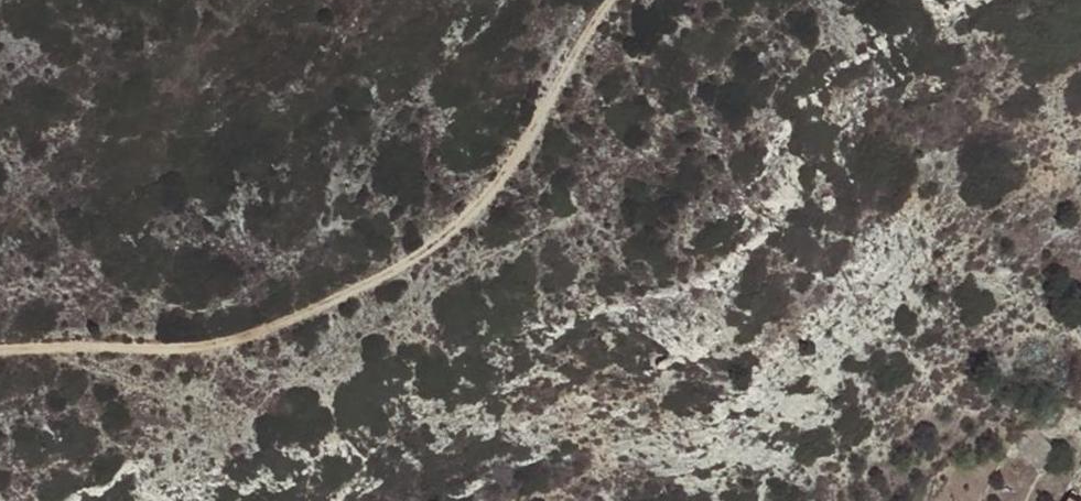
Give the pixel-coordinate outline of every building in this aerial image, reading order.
[(1034,425),(1015,443),(1038,469),(1058,452),(1034,425)]
